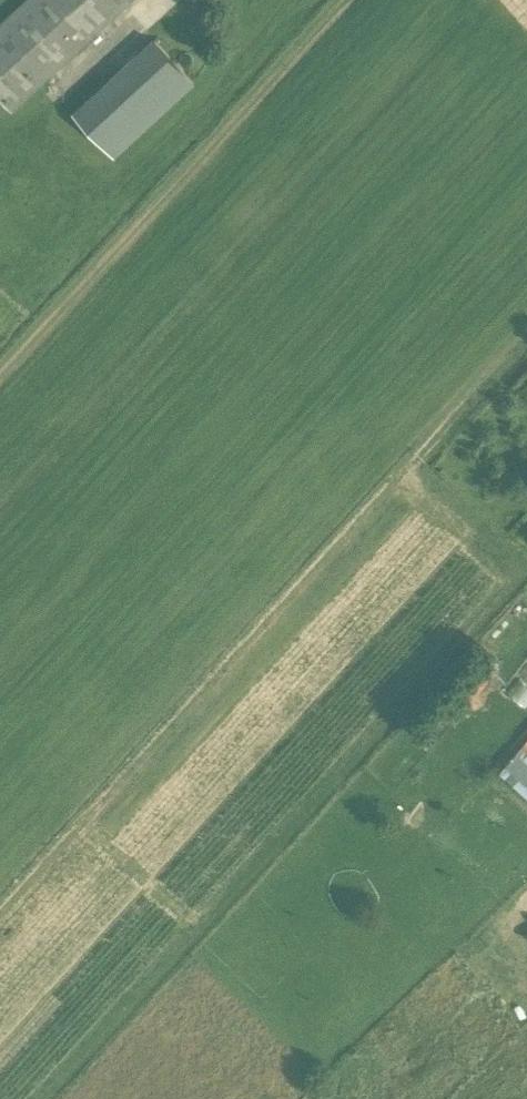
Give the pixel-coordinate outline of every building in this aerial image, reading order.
[(0,21),(0,98),(12,110),(132,0),(23,0),(0,21)] [(114,157),(194,82),(153,36),(72,111),(114,157)] [(513,751),(526,763),(526,736),(513,751)]
